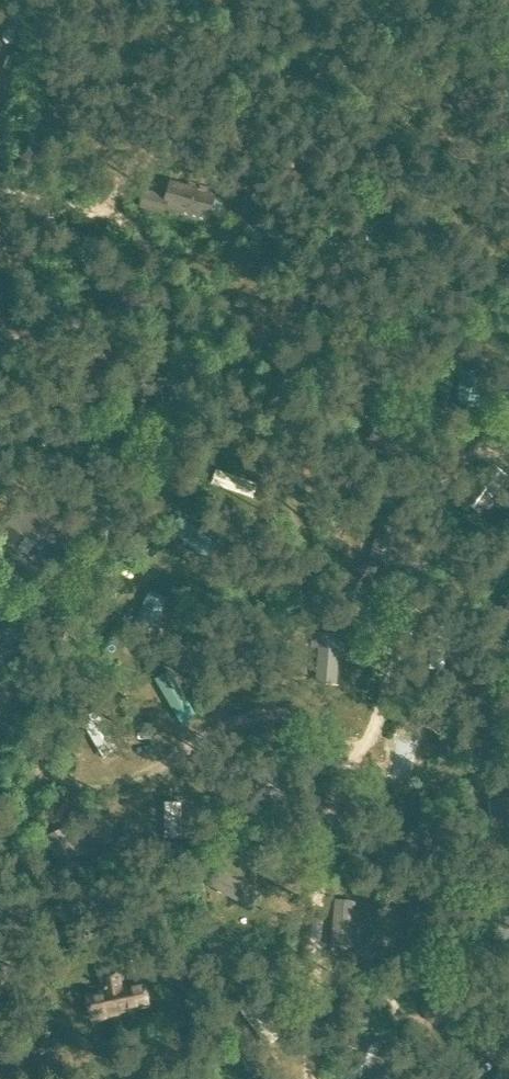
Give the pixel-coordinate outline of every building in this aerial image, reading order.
[(457,73),(445,80),(449,87),(461,80),(457,73)] [(220,217),(226,201),(169,185),(167,193),(147,187),(142,206),(166,213),(167,208),(207,221),(209,214),(220,217)] [(481,385),(456,385),(456,403),(481,404),(481,385)] [(386,456),(398,442),(378,424),(366,438),(386,456)] [(258,484),(223,472),(218,486),(253,498),(258,484)] [(493,474),(473,498),(483,507),(504,483),(493,474)] [(136,619),(155,628),(168,599),(149,590),(136,619)] [(322,634),(317,682),(335,684),(339,636),(322,634)] [(170,670),(155,678),(177,716),(192,707),(170,670)] [(87,723),(89,726),(106,759),(127,748),(108,712),(87,723)] [(298,777),(268,770),(263,792),(293,799),(298,777)] [(165,804),(166,835),(182,834),(181,804),(165,804)] [(55,851),(60,862),(84,852),(79,840),(55,851)] [(260,892),(224,871),(214,888),(250,909),(260,892)] [(335,898),(331,947),(351,948),(354,900),(335,898)] [(145,981),(121,986),(119,972),(99,976),(103,992),(89,995),(93,1014),(149,1003),(145,981)] [(208,1007),(195,1000),(187,1016),(200,1023),(208,1007)] [(259,1002),(242,1015),(267,1049),(284,1037),(259,1002)] [(369,1043),(354,1063),(370,1075),(384,1054),(369,1043)] [(492,1078),(508,1078),(508,1065),(492,1078)]
